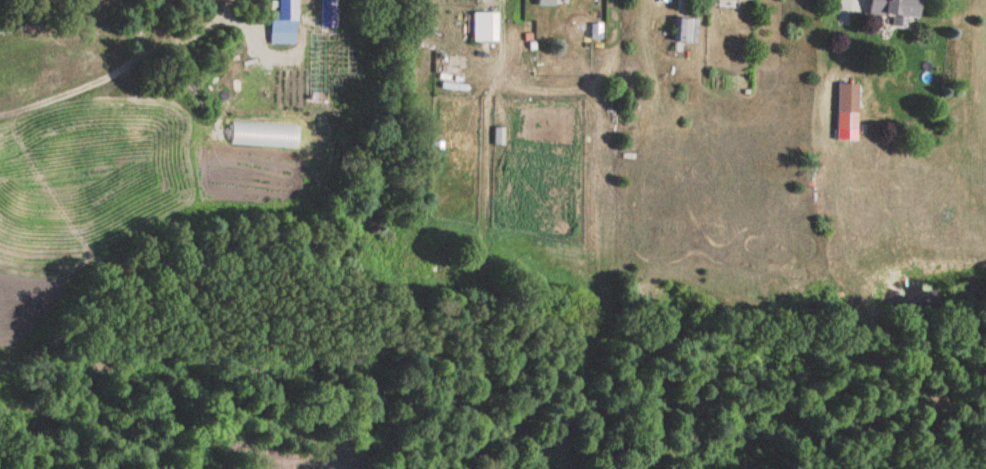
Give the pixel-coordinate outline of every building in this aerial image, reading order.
[(297,20),(297,0),(274,0),(274,20),(297,20)] [(919,0),(869,0),(868,18),(917,21),(919,0)] [(497,14),(472,14),(472,44),(497,44),(497,14)] [(697,44),(697,22),(677,22),(677,44),(697,44)] [(837,116),(857,116),(857,86),(837,86),(837,116)]
